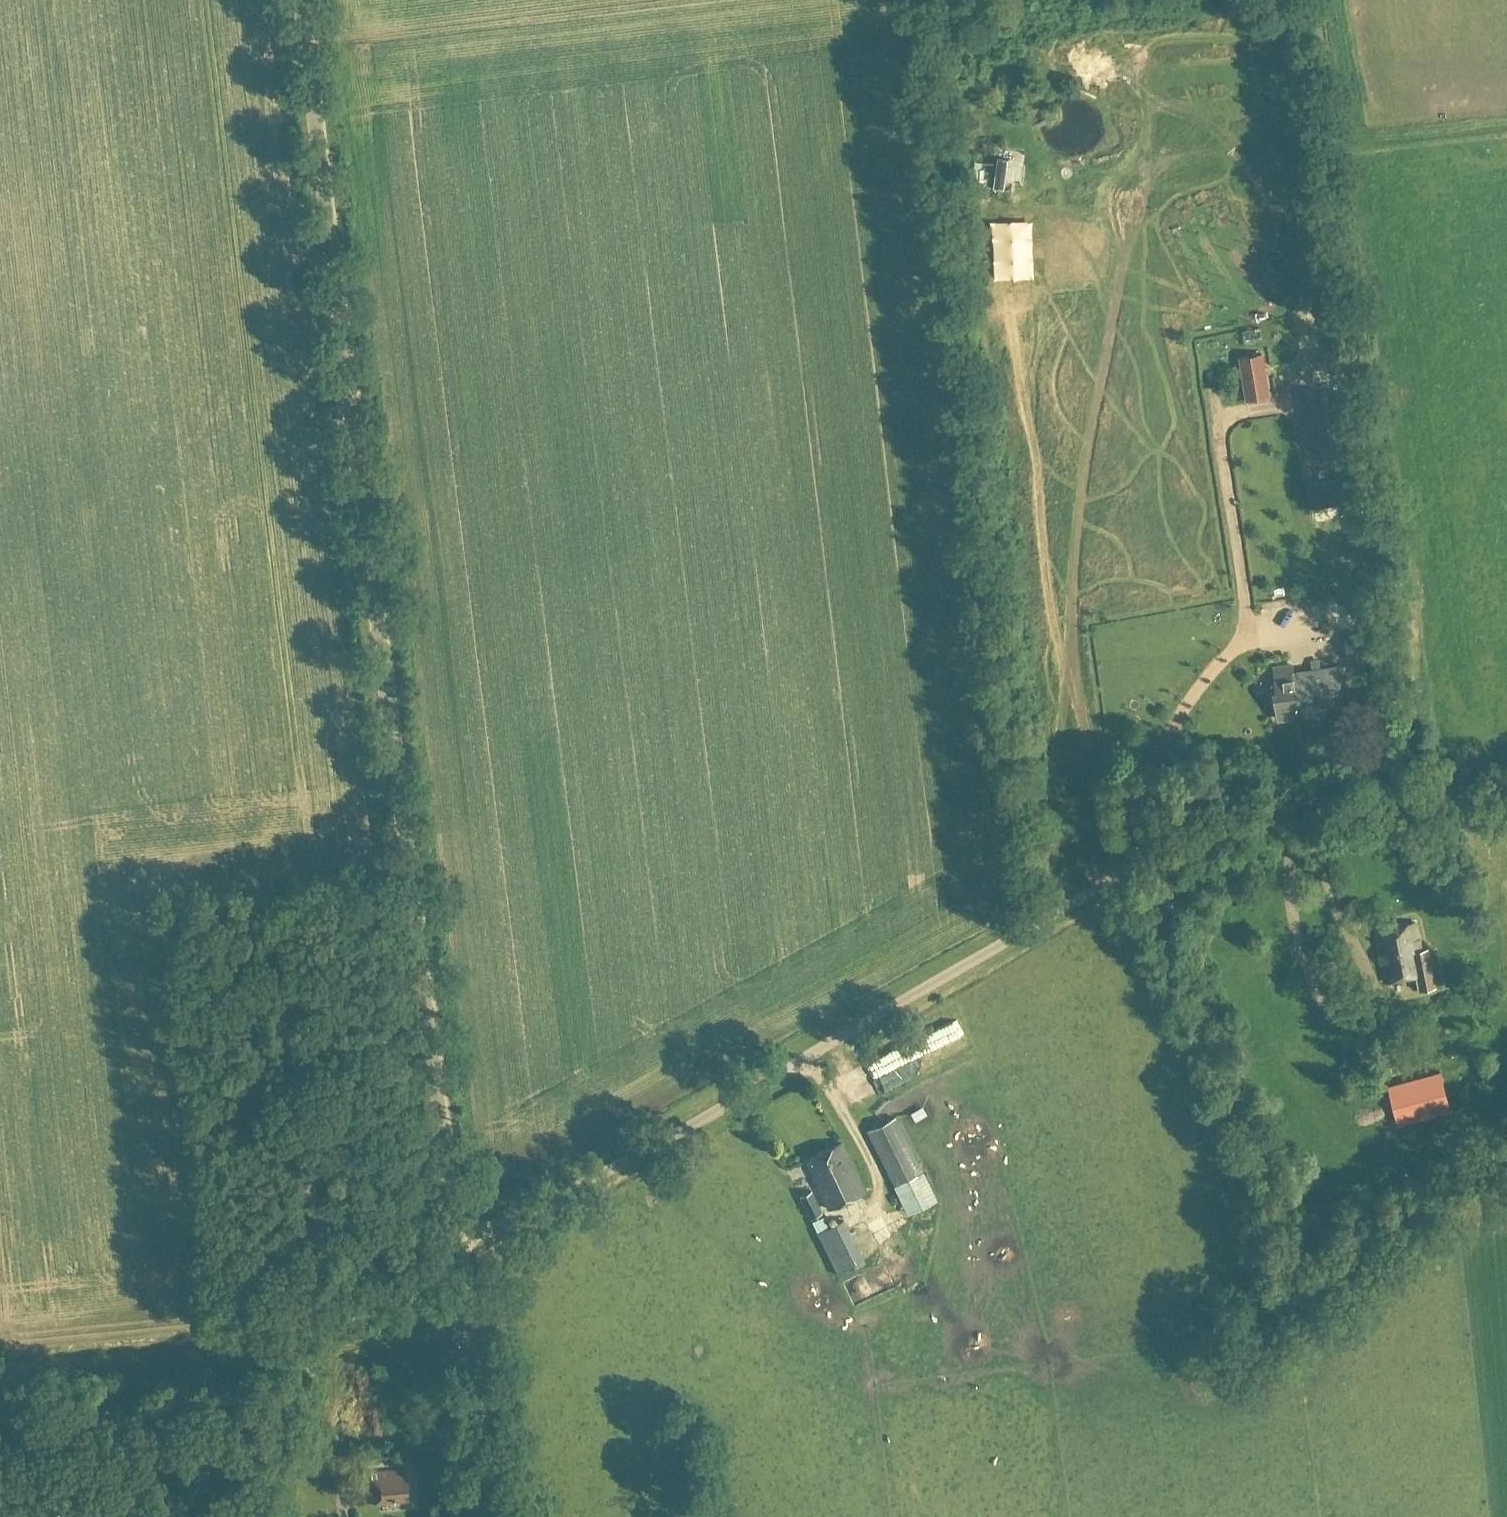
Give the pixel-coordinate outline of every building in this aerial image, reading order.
[(1271,397),(1263,353),(1238,357),(1246,401),(1271,397)] [(1359,500),(1355,476),(1343,478),(1346,502),(1359,500)] [(1346,502),(1343,478),(1307,483),(1311,507),(1346,502)] [(1264,606),(1266,625),(1278,624),(1276,605),(1264,606)] [(1379,629),(1345,635),(1350,662),(1383,656),(1379,629)] [(1273,692),(1278,718),(1300,714),(1298,702),(1325,697),(1326,702),(1342,699),(1336,664),(1319,667),(1318,659),(1310,660),(1311,669),(1292,672),(1291,664),(1273,667),(1277,691),(1273,692)] [(1362,715),(1330,727),(1341,756),(1373,744),(1362,715)] [(1437,984),(1429,949),(1421,951),(1415,921),(1376,929),(1387,981),(1416,974),(1419,988),(1437,984)] [(891,1042),(865,1056),(879,1082),(905,1068),(891,1042)] [(1449,1111),(1439,1073),(1389,1087),(1399,1124),(1449,1111)] [(895,1118),(868,1131),(895,1186),(922,1173),(895,1118)] [(842,1143),(805,1160),(828,1209),(865,1192),(842,1143)] [(820,1210),(811,1190),(799,1196),(809,1216),(820,1210)] [(823,1217),(812,1222),(817,1232),(828,1227),(823,1217)] [(387,1450),(379,1450),(380,1459),(388,1458),(387,1450)] [(405,1470),(365,1472),(366,1500),(407,1498),(405,1470)]
